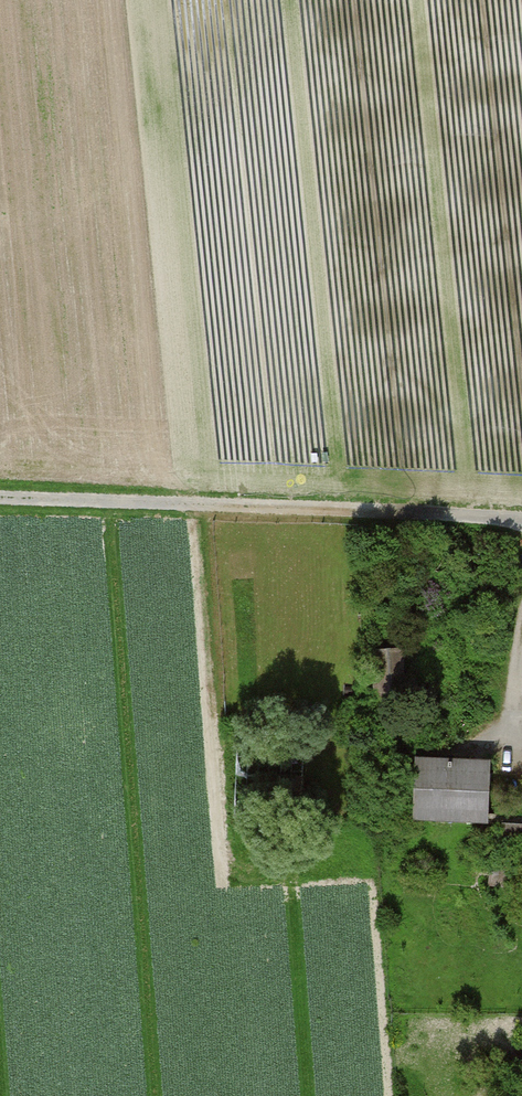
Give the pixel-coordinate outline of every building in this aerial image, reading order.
[(405,647),(373,648),(375,705),(408,704),(405,647)] [(455,761),(415,759),(413,813),(487,817),(490,763),(455,761)]
